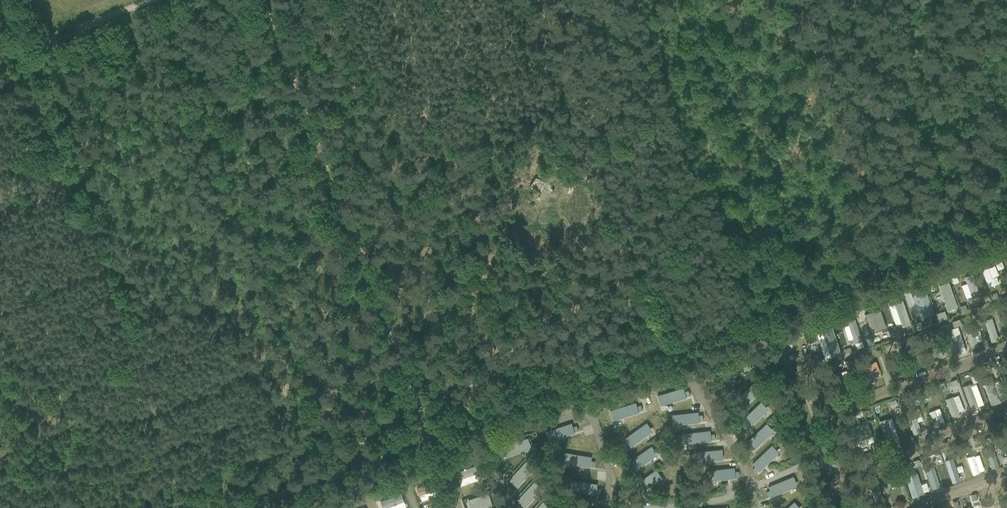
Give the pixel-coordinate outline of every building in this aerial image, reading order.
[(528,184),(547,195),(553,185),(534,174),(528,184)] [(999,283),(996,276),(992,278),(988,268),(988,267),(981,269),(988,287),(999,283)] [(966,283),(961,285),(966,298),(971,296),(972,296),(979,293),(972,274),(964,277),(966,283)] [(957,306),(948,282),(939,285),(947,310),(957,306)] [(935,313),(925,290),(912,295),(921,318),(935,313)] [(911,324),(902,300),(894,303),(894,304),(901,323),(902,327),(911,324)] [(885,327),(880,310),(873,312),(873,311),(864,314),(866,318),(871,330),(878,328),(878,329),(885,327)] [(944,311),(937,313),(939,320),(947,317),(944,311)] [(997,338),(991,318),(984,321),(991,340),(997,338)] [(849,325),(844,327),(848,340),(853,338),(854,343),(862,341),(855,319),(847,321),(849,325)] [(959,319),(952,321),(954,327),(961,324),(959,319)] [(952,328),(943,331),(952,356),(961,353),(966,351),(958,326),(952,328)] [(822,332),(817,334),(825,358),(830,356),(831,357),(841,354),(832,327),(822,330),(822,332)] [(973,329),(966,331),(972,349),(979,346),(977,342),(982,340),(979,329),(974,330),(973,329)] [(900,330),(893,333),(895,339),(903,337),(900,330)] [(943,357),(938,343),(926,347),(931,361),(943,357)] [(850,347),(844,349),(846,356),(852,354),(850,347)] [(919,366),(914,349),(907,351),(913,371),(920,368),(919,366)] [(819,353),(813,355),(816,362),(822,360),(819,353)] [(871,372),(879,369),(876,361),(860,366),(865,378),(872,375),(871,372)] [(994,363),(988,366),(991,372),(997,370),(994,363)] [(847,392),(840,372),(834,374),(841,394),(847,392)] [(999,397),(993,383),(990,375),(981,378),(991,405),(1000,401),(999,397)] [(756,381),(736,399),(743,406),(763,388),(756,381)] [(978,406),(971,386),(970,384),(962,386),(971,409),(978,406)] [(934,386),(926,388),(928,394),(936,392),(934,386)] [(683,388),(657,395),(660,405),(686,397),(686,396),(690,395),(688,390),(684,391),(683,388)] [(958,412),(953,397),(953,396),(945,399),(952,419),(960,416),(958,412)] [(897,399),(889,402),(891,407),(898,405),(897,399)] [(761,401),(741,420),(744,423),(741,426),(745,430),(748,427),(749,428),(768,409),(761,401)] [(635,402),(609,410),(613,420),(638,412),(638,411),(642,410),(641,405),(637,406),(635,402)] [(917,421),(914,410),(906,413),(914,434),(921,432),(917,421)] [(940,425),(935,410),(929,412),(934,428),(940,426),(940,425)] [(698,412),(671,415),(672,425),(699,422),(698,412)] [(921,431),(927,429),(921,413),(916,415),(921,431)] [(894,440),(887,419),(887,418),(878,421),(886,444),(894,441),(894,440)] [(873,436),(868,422),(851,427),(856,442),(857,441),(872,436),(873,436)] [(571,423),(545,431),(549,441),(574,433),(574,432),(578,431),(576,425),(572,427),(571,423)] [(647,423),(624,438),(630,447),(652,431),(647,423)] [(766,423),(747,442),(754,449),(773,430),(766,423)] [(710,430),(683,434),(684,443),(711,440),(711,439),(715,439),(714,434),(710,434),(710,430)] [(503,451),(499,452),(501,457),(505,456),(531,447),(527,438),(502,447),(503,451)] [(772,445),(752,463),(755,466),(752,469),(756,473),(759,470),(759,471),(779,452),(772,445)] [(631,465),(628,467),(631,472),(635,469),(635,470),(657,454),(651,446),(629,462),(631,465)] [(999,466),(992,446),(985,448),(991,469),(999,466)] [(700,451),(695,452),(696,462),(723,459),(722,449),(700,451)] [(565,452),(563,462),(590,467),(590,466),(594,467),(594,461),(591,461),(592,457),(565,452)] [(979,471),(974,456),(974,455),(967,458),(973,475),(980,473),(979,471)] [(960,480),(952,458),(945,460),(952,482),(960,480)] [(527,460),(509,480),(516,487),(534,467),(527,460)] [(475,465),(455,472),(458,480),(477,473),(478,473),(475,465)] [(933,467),(926,469),(932,489),(940,486),(933,467)] [(734,468),(707,470),(708,480),(735,477),(735,476),(739,476),(738,471),(734,471),(734,468)] [(656,469),(634,485),(640,493),(662,478),(656,469)] [(920,484),(917,474),(905,477),(912,497),(923,493),(923,492),(920,484)] [(770,490),(766,492),(768,496),(772,495),(772,496),(797,485),(793,476),(768,487),(770,490)] [(876,476),(868,478),(875,500),(882,497),(876,476)] [(438,480),(415,488),(418,496),(420,496),(422,501),(442,494),(440,489),(438,480)] [(570,480),(568,490),(595,494),(596,493),(599,494),(600,489),(596,488),(597,484),(570,480)] [(535,481),(517,500),(524,507),(542,487),(535,481)] [(380,501),(382,507),(388,507),(404,502),(401,493),(380,501)] [(468,499),(471,507),(488,507),(492,507),(488,493),(468,499)]
